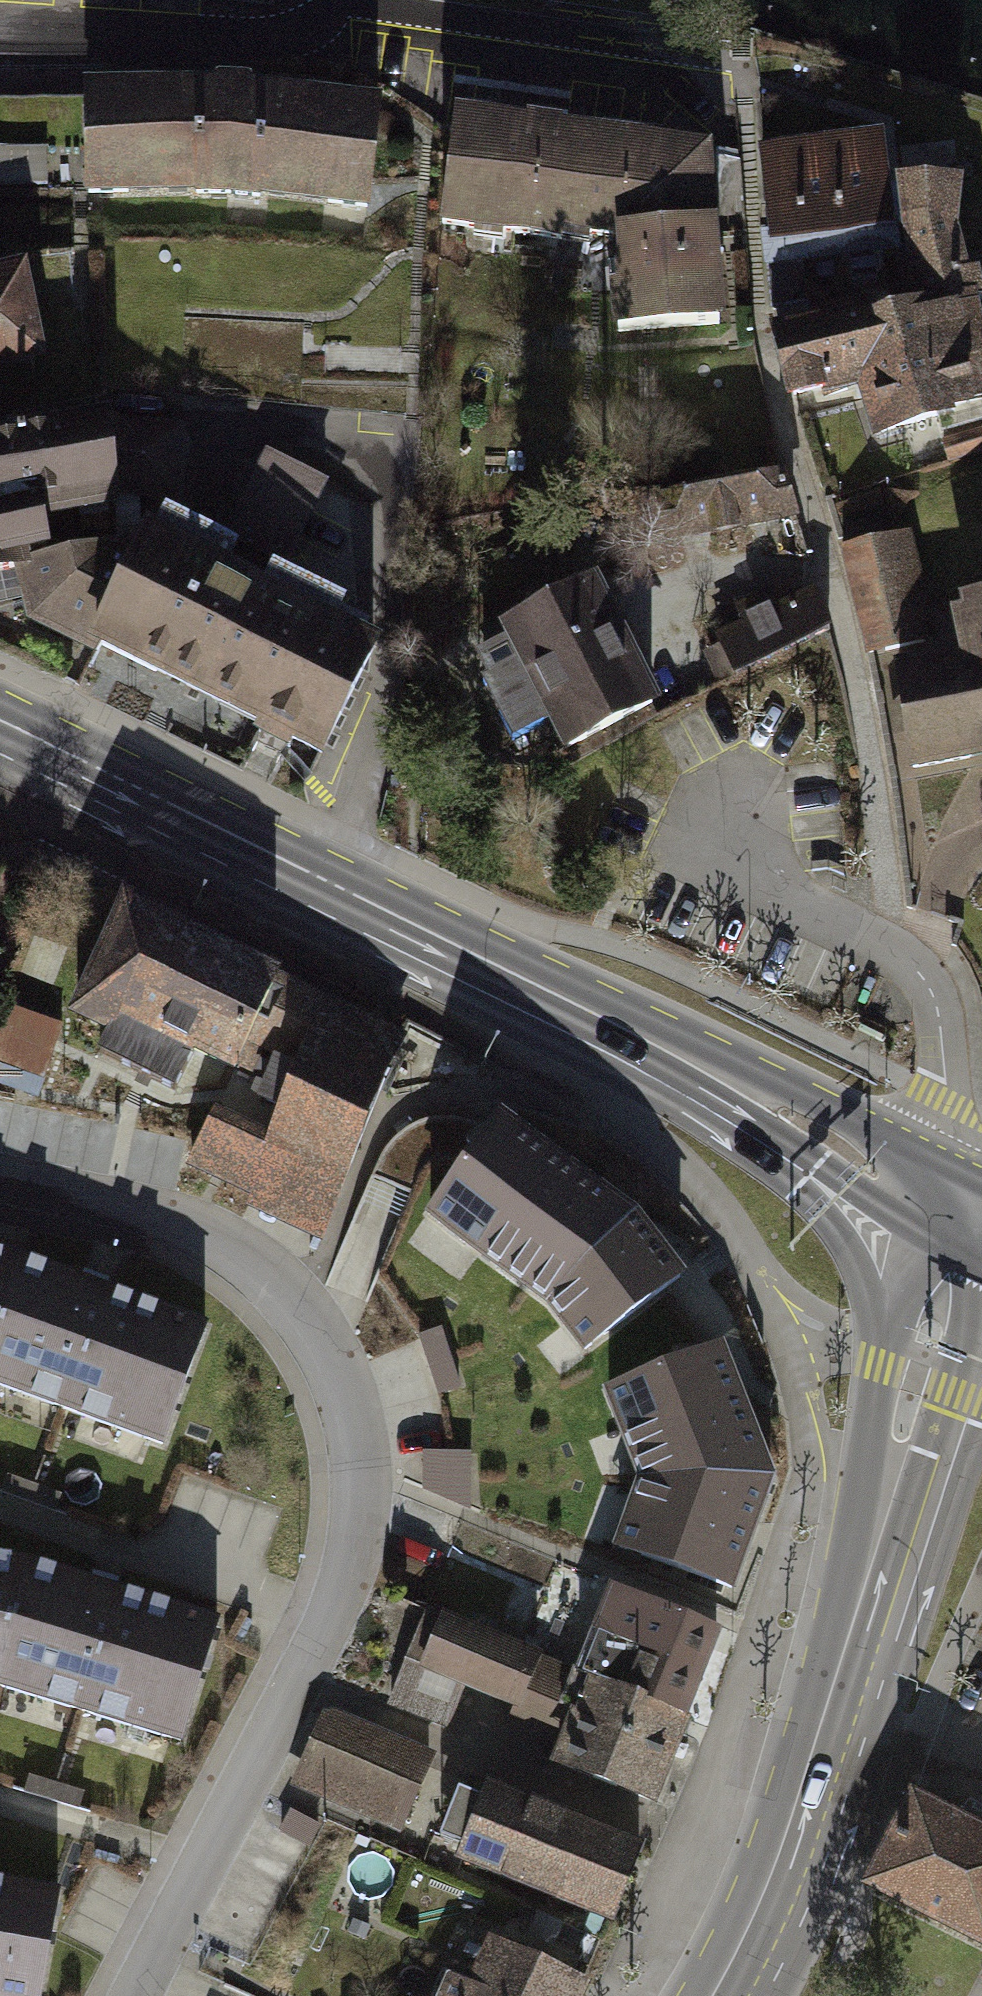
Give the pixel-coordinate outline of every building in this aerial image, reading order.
[(224,90),(81,95),(87,192),(226,186),(366,202),(378,109),(224,90)] [(703,140),(450,105),(442,221),(607,238),(619,330),(718,322),(703,140)] [(757,141),(769,236),(900,219),(892,168),(884,125),(757,141)] [(960,168),(892,168),(900,219),(906,250),(896,252),(907,292),(975,277),(957,219),(960,168)] [(20,258),(0,263),(0,358),(40,349),(20,258)] [(975,277),(907,292),(849,305),(864,373),(876,432),(981,409),(981,310),(975,277)] [(864,373),(849,305),(772,321),(787,389),(864,373)] [(13,563),(19,562),(15,548),(43,540),(37,509),(115,494),(114,487),(108,415),(106,399),(0,428),(0,567),(13,563)] [(178,423),(108,415),(114,487),(173,495),(178,423)] [(324,478),(264,450),(226,528),(285,557),(324,478)] [(782,467),(658,493),(667,539),(792,514),(782,467)] [(135,547),(90,637),(323,753),(378,643),(146,528),(135,547)] [(19,562),(13,563),(27,615),(86,644),(90,637),(135,547),(114,537),(19,562)] [(910,543),(856,555),(877,651),(931,640),(910,543)] [(592,581),(505,626),(570,751),(657,706),(592,581)] [(742,621),(718,633),(736,672),(831,627),(811,587),(776,603),(770,589),(735,606),(742,621)] [(914,767),(981,756),(981,608),(959,612),(967,658),(900,671),(914,767)] [(409,1024),(131,892),(78,1008),(110,1023),(101,1042),(176,1081),(193,1041),(248,1067),(270,1020),(309,1038),(268,1131),(215,1106),(195,1159),(249,1184),(269,1140),(340,1172),(409,1024)] [(70,1033),(18,1007),(0,1043),(0,1059),(46,1081),(70,1033)] [(548,1289),(585,1339),(688,1264),(639,1199),(498,1100),(424,1204),(548,1289)] [(11,1240),(0,1238),(0,1280),(11,1240)] [(11,1240),(0,1280),(0,1378),(158,1434),(200,1310),(11,1240)] [(778,1467),(724,1329),(609,1375),(647,1471),(621,1539),(734,1582),(778,1467)] [(19,1548),(0,1545),(0,1642),(19,1548)] [(19,1548),(0,1642),(0,1679),(175,1730),(210,1607),(19,1548)] [(650,1799),(715,1633),(615,1595),(585,1671),(432,1612),(399,1698),(448,1717),(463,1678),(565,1718),(549,1760),(650,1799)] [(377,1737),(329,1718),(302,1784),(400,1825),(430,1753),(379,1732),(377,1737)] [(638,1849),(488,1789),(484,1799),(460,1790),(441,1836),(464,1846),(460,1858),(610,1918),(638,1849)] [(919,1790),(869,1887),(981,1944),(981,1822),(919,1790)] [(21,1995),(31,1995),(51,1880),(0,1871),(0,1992),(21,1995)] [(582,1981),(498,1943),(477,1990),(451,1978),(443,1995),(576,1995),(582,1981)]
